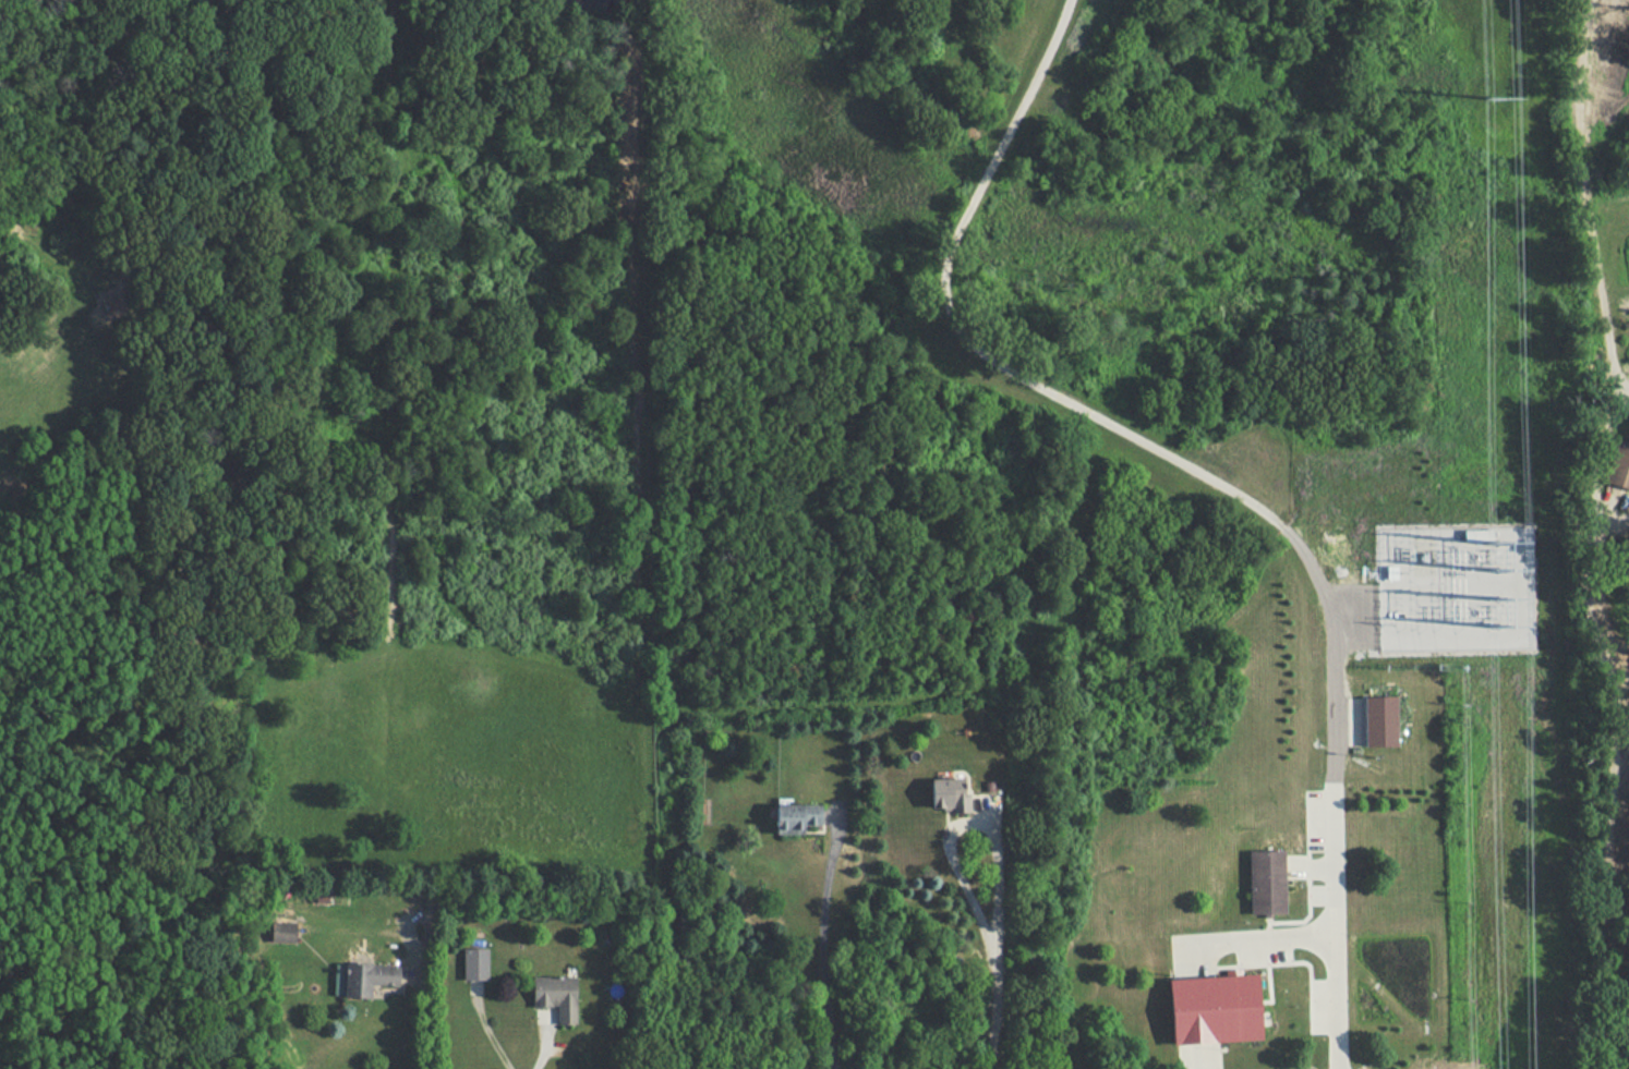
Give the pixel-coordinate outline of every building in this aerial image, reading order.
[(1622,441),(1610,484),(1628,489),(1628,443),(1622,441)] [(1366,700),(1398,700),(1399,748),(1367,749),(1366,700)] [(932,777),(965,776),(966,793),(970,793),(972,813),(952,814),(952,810),(943,811),(943,806),(933,806),(932,777)] [(779,801),(777,831),(805,833),(805,824),(822,824),(822,803),(779,801)] [(1253,916),(1253,854),(1287,853),(1288,916),(1253,916)] [(274,922),(273,942),(297,944),(298,924),(274,922)] [(464,948),(463,979),(490,979),(490,949),(464,948)] [(349,962),(346,996),(372,997),(373,985),(399,987),(400,976),(401,967),(349,962)] [(533,977),(534,1007),(559,1007),(559,1024),(578,1024),(577,976),(533,977)] [(1171,982),(1194,981),(1259,977),(1264,1042),(1200,1046),(1174,1047),(1171,982)]
